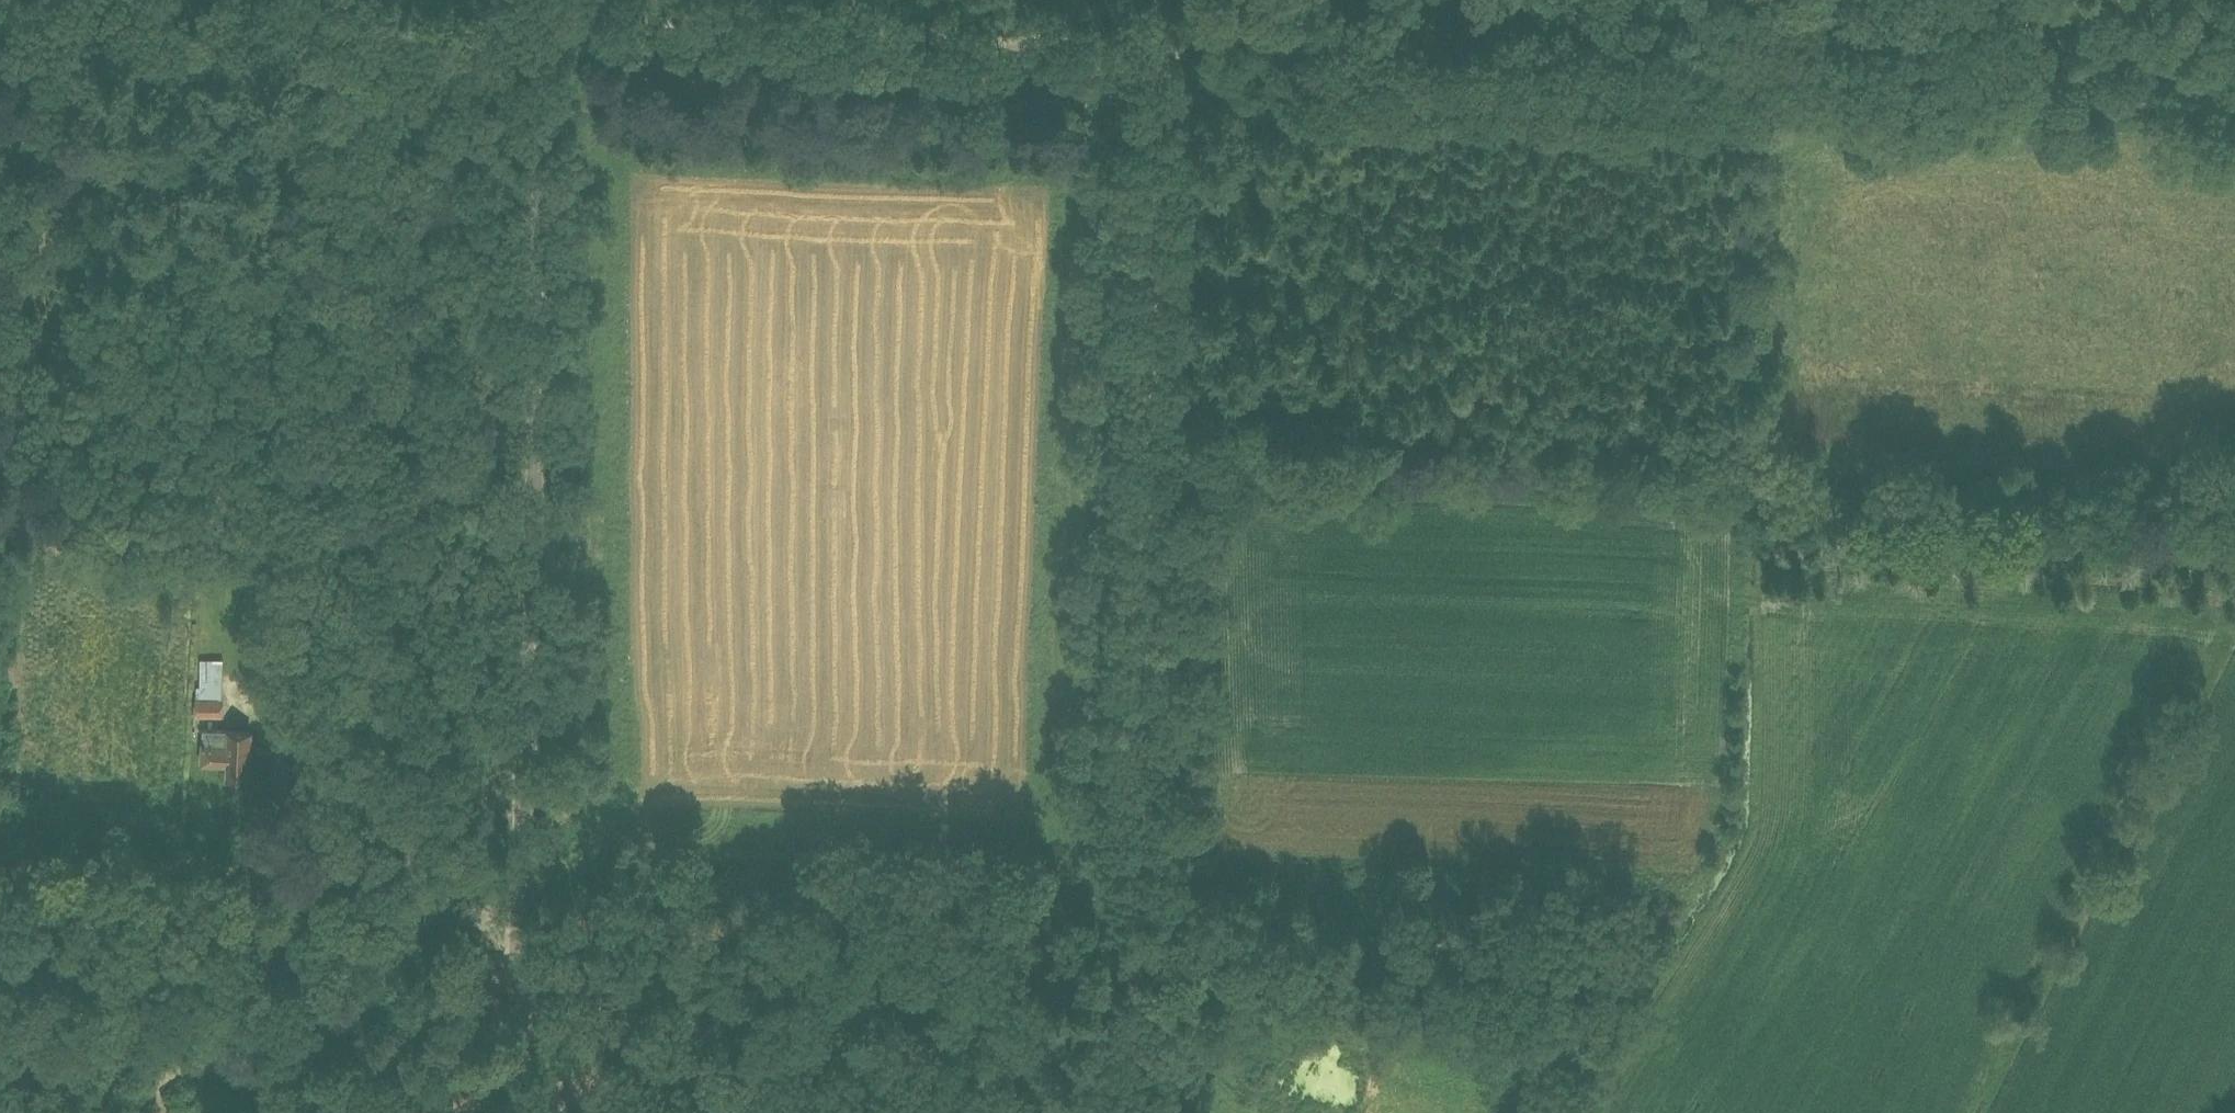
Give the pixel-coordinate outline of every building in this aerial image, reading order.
[(225,658),(198,657),(196,699),(195,716),(222,717),(223,700),(225,658)] [(229,764),(229,775),(249,776),(252,732),(205,729),(203,763),(229,764)]
